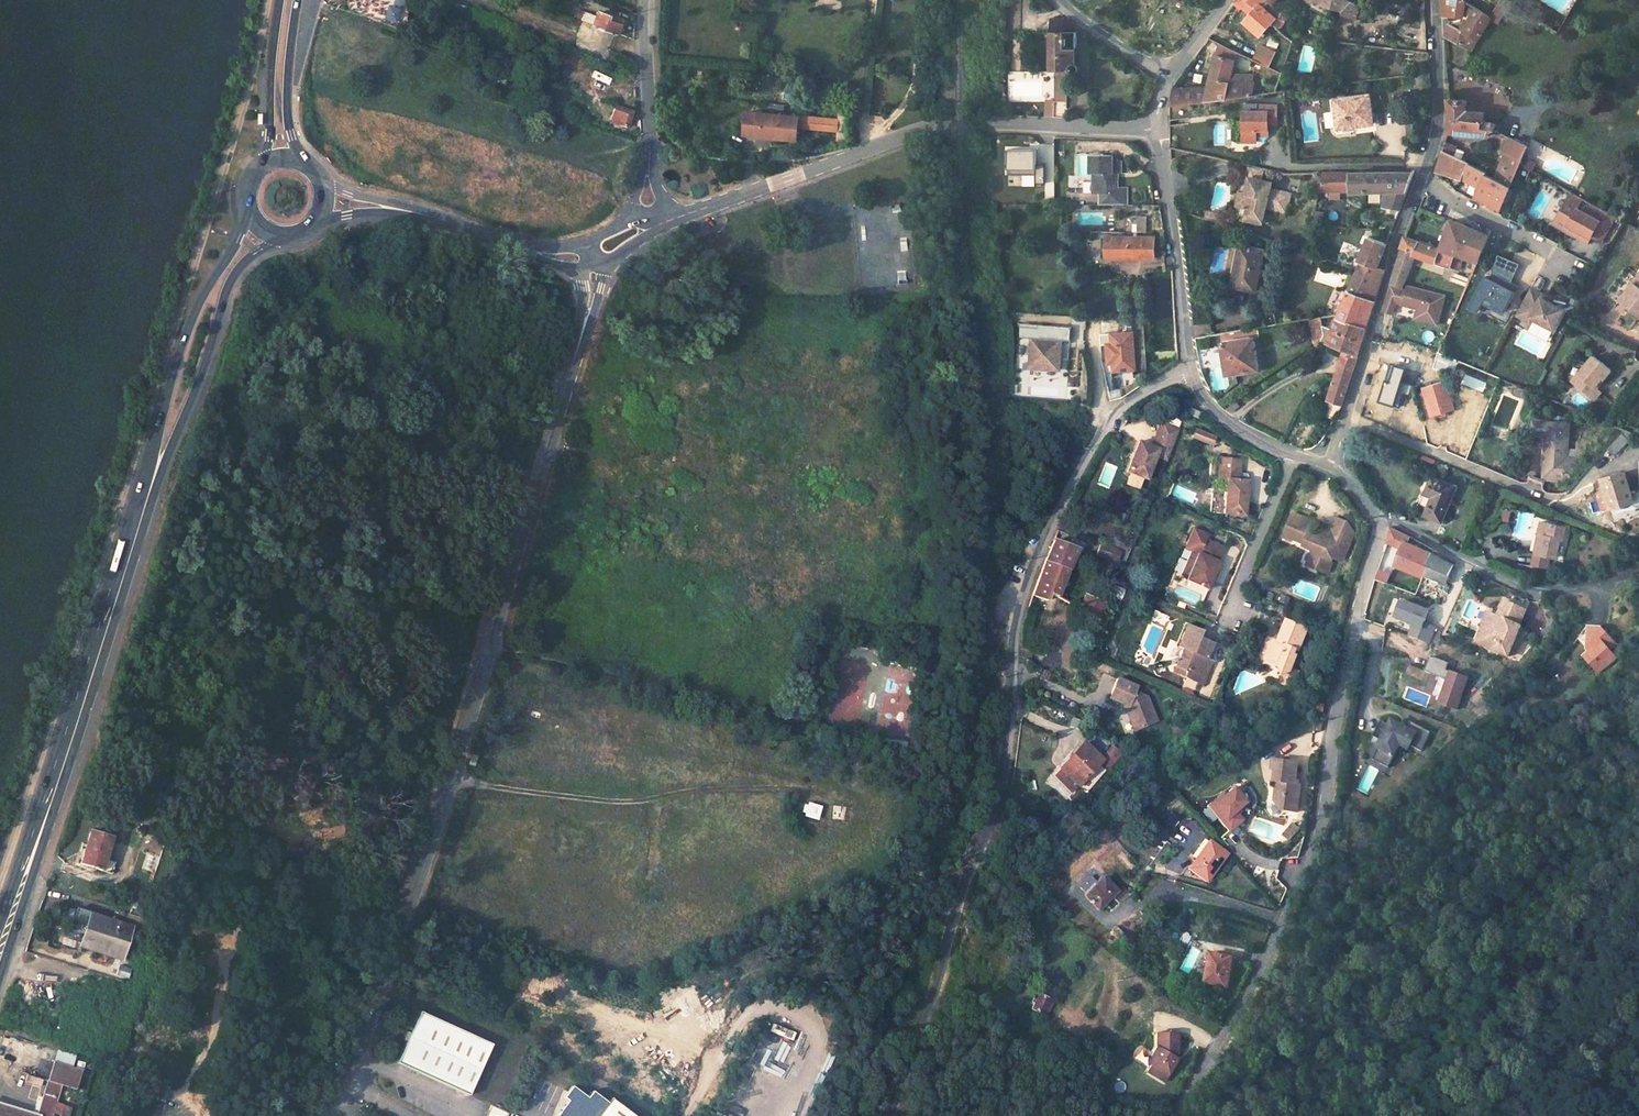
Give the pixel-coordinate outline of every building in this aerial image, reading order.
[(352,11),(395,26),(400,10),(370,0),(356,0),(352,11)] [(403,8),(406,0),(392,0),(390,4),(403,8)] [(1237,1),(1252,14),(1245,22),(1260,35),(1276,18),(1265,8),(1271,1),(1269,0),(1236,0),(1237,1)] [(1314,1),(1343,10),(1342,14),(1356,20),(1361,6),(1350,0),(1313,0),(1314,1)] [(1443,14),(1451,15),(1462,17),(1466,1),(1465,0),(1443,0),(1443,14)] [(1488,21),(1492,24),(1506,0),(1501,0),(1491,16),(1488,21)] [(1448,25),(1445,35),(1472,50),(1476,41),(1488,21),(1491,16),(1478,8),(1470,19),(1463,32),(1448,25)] [(585,11),(582,20),(621,35),(626,20),(601,10),(600,14),(597,13),(596,15),(585,11)] [(1282,12),(1273,25),(1280,31),(1288,15),(1282,12)] [(1021,13),(1021,32),(1037,32),(1037,14),(1021,13)] [(1051,37),(1052,70),(1055,70),(1067,70),(1070,70),(1072,73),(1074,74),(1076,73),(1077,73),(1078,71),(1078,68),(1078,67),(1076,65),(1075,65),(1075,48),(1077,48),(1077,27),(1064,19),(1051,19),(1051,33),(1046,33),(1046,37),(1051,37)] [(1277,48),(1279,41),(1269,38),(1267,45),(1277,48)] [(1270,67),(1277,52),(1261,44),(1254,59),(1270,67)] [(1174,89),(1170,106),(1252,95),(1253,86),(1231,82),(1234,67),(1236,60),(1216,55),(1210,79),(1209,88),(1174,89)] [(1234,67),(1231,82),(1253,86),(1255,67),(1234,67)] [(1055,70),(1055,102),(1067,103),(1067,70),(1055,70)] [(593,71),(590,78),(607,85),(610,79),(593,71)] [(1417,72),(1418,86),(1430,85),(1430,71),(1417,72)] [(1335,99),(1338,128),(1373,124),(1369,95),(1335,99)] [(1450,117),(1448,131),(1485,136),(1489,128),(1493,130),(1495,124),(1485,121),(1485,113),(1468,111),(1467,100),(1449,98),(1450,117)] [(1055,102),(1054,118),(1067,119),(1067,103),(1055,102)] [(615,106),(610,122),(628,128),(632,112),(615,106)] [(1254,131),(1266,131),(1266,124),(1276,124),(1275,106),(1258,106),(1258,113),(1242,113),(1243,142),(1254,142),(1254,136),(1254,131)] [(1326,128),(1334,128),(1333,112),(1325,113),(1326,128)] [(758,113),(756,136),(797,140),(798,128),(839,132),(838,143),(847,142),(850,115),(840,114),(840,119),(799,115),(799,117),(758,113)] [(1214,124),(1215,144),(1231,143),(1230,123),(1214,124)] [(1506,136),(1500,150),(1505,152),(1511,138),(1506,136)] [(1506,153),(1494,179),(1511,187),(1520,165),(1528,146),(1511,138),(1505,152),(1506,153)] [(1444,144),(1443,150),(1467,161),(1471,153),(1452,145),(1444,144)] [(1035,167),(1035,151),(1008,150),(1007,185),(1044,185),(1044,167),(1035,167)] [(1463,176),(1480,185),(1479,189),(1474,200),(1499,211),(1511,187),(1494,179),(1485,174),(1485,172),(1467,161),(1443,150),(1437,168),(1463,176)] [(1087,193),(1094,193),(1095,193),(1095,204),(1127,205),(1127,187),(1118,187),(1118,180),(1112,180),(1112,174),(1118,174),(1121,174),(1122,160),(1112,160),(1112,155),(1090,154),(1090,173),(1093,173),(1093,180),(1087,180),(1087,193)] [(1533,171),(1537,162),(1526,158),(1522,166),(1533,171)] [(1272,171),(1260,168),(1258,179),(1270,182),(1272,171)] [(1480,185),(1463,176),(1437,168),(1436,172),(1462,180),(1479,189),(1480,185)] [(1323,173),(1321,191),(1335,192),(1350,193),(1387,192),(1383,206),(1400,210),(1414,172),(1323,173)] [(1270,182),(1258,179),(1254,195),(1249,194),(1245,208),(1251,209),(1256,211),(1254,222),(1271,226),(1275,210),(1294,215),(1299,196),(1279,191),(1281,185),(1270,182)] [(1614,220),(1566,194),(1548,228),(1586,248),(1591,240),(1600,245),(1614,220)] [(1221,218),(1214,216),(1212,222),(1219,224),(1221,218)] [(1227,220),(1221,218),(1219,224),(1225,226),(1227,220)] [(1451,220),(1441,248),(1465,257),(1477,261),(1479,262),(1489,235),(1451,220)] [(886,235),(887,253),(907,252),(906,240),(899,241),(899,234),(886,235)] [(1358,271),(1349,291),(1375,302),(1386,270),(1379,267),(1388,244),(1368,236),(1358,260),(1362,262),(1358,271)] [(1405,236),(1402,248),(1414,253),(1413,255),(1416,255),(1459,271),(1465,257),(1441,248),(1405,236)] [(1103,237),(1102,257),(1155,257),(1155,238),(1103,237)] [(1240,245),(1234,275),(1237,276),(1235,287),(1256,290),(1264,250),(1240,245)] [(1402,248),(1397,261),(1411,267),(1416,255),(1413,255),(1414,253),(1402,248)] [(1520,263),(1496,252),(1473,301),(1503,315),(1515,291),(1509,288),(1520,263)] [(1397,261),(1390,283),(1403,288),(1411,267),(1397,261)] [(1620,299),(1638,314),(1638,274),(1620,299)] [(1390,283),(1384,303),(1393,306),(1403,288),(1390,283)] [(1448,299),(1408,284),(1401,304),(1418,310),(1414,321),(1437,329),(1448,299)] [(1543,293),(1529,287),(1513,321),(1529,328),(1532,323),(1554,334),(1565,311),(1540,299),(1543,293)] [(1349,291),(1338,318),(1366,328),(1375,302),(1349,291)] [(1310,320),(1316,347),(1319,345),(1321,339),(1325,330),(1324,327),(1323,317),(1310,320)] [(1338,318),(1333,330),(1363,341),(1366,328),(1338,318)] [(1210,333),(1210,324),(1195,325),(1196,334),(1210,333)] [(1075,327),(1075,349),(1084,350),(1084,327),(1075,327)] [(1332,402),(1327,416),(1334,420),(1342,406),(1349,384),(1357,359),(1363,341),(1333,330),(1327,327),(1324,327),(1325,330),(1321,339),(1344,349),(1327,400),(1332,402)] [(1431,329),(1425,344),(1440,350),(1447,335),(1431,329)] [(1136,375),(1134,333),(1108,333),(1110,376),(1136,375)] [(1222,343),(1227,375),(1259,370),(1254,338),(1222,343)] [(1060,341),(1031,339),(1028,368),(1058,370),(1060,341)] [(1593,357),(1573,380),(1594,399),(1600,392),(1596,388),(1594,387),(1601,378),(1603,380),(1610,372),(1593,357)] [(1083,385),(1084,372),(1068,372),(1067,385),(1083,385)] [(1482,378),(1479,385),(1493,391),(1496,383),(1482,378)] [(1601,378),(1594,387),(1596,388),(1603,380),(1601,378)] [(1424,389),(1431,415),(1455,408),(1447,382),(1424,389)] [(1526,389),(1515,384),(1512,391),(1523,396),(1526,389)] [(1310,397),(1305,405),(1312,409),(1316,401),(1310,397)] [(1327,416),(1332,402),(1327,400),(1322,415),(1327,416)] [(1198,417),(1189,411),(1185,416),(1194,422),(1198,417)] [(1546,436),(1548,422),(1532,421),(1531,434),(1546,436)] [(1567,457),(1570,424),(1548,422),(1546,436),(1544,466),(1543,477),(1566,479),(1576,469),(1577,457),(1567,457)] [(1179,431),(1162,424),(1159,432),(1176,439),(1179,431)] [(1192,428),(1190,439),(1213,444),(1215,433),(1192,428)] [(1624,431),(1621,434),(1628,441),(1634,435),(1624,431)] [(1176,439),(1159,432),(1152,449),(1138,443),(1126,473),(1146,481),(1156,458),(1166,462),(1176,439)] [(1621,434),(1609,447),(1616,454),(1628,441),(1621,434)] [(1227,480),(1223,514),(1245,516),(1247,482),(1240,482),(1241,460),(1220,458),(1218,474),(1227,475),(1227,480)] [(1609,508),(1638,500),(1638,491),(1638,489),(1630,491),(1625,473),(1601,479),(1609,508)] [(1432,497),(1425,515),(1441,521),(1456,487),(1431,477),(1425,493),(1432,497)] [(1502,522),(1509,523),(1511,511),(1504,510),(1502,522)] [(1296,511),(1286,534),(1295,538),(1296,536),(1306,541),(1305,543),(1314,546),(1316,555),(1312,564),(1328,572),(1333,560),(1332,559),(1334,555),(1344,559),(1357,531),(1349,518),(1340,515),(1333,530),(1329,528),(1330,525),(1326,523),(1323,530),(1318,527),(1320,522),(1296,511)] [(1542,533),(1537,554),(1535,553),(1532,564),(1532,565),(1548,568),(1550,556),(1556,558),(1560,539),(1563,540),(1565,527),(1542,522),(1539,533),(1542,533)] [(1403,545),(1395,565),(1445,585),(1454,565),(1436,555),(1408,542),(1411,537),(1391,527),(1388,539),(1396,542),(1397,538),(1405,541),(1403,545)] [(1207,535),(1192,529),(1186,543),(1201,550),(1199,555),(1198,554),(1186,582),(1208,591),(1220,563),(1219,563),(1224,548),(1205,540),(1207,535)] [(1083,544),(1071,539),(1068,545),(1076,548),(1081,550),(1083,544)] [(1053,540),(1033,596),(1046,600),(1049,592),(1057,596),(1072,558),(1076,548),(1068,545),(1053,540)] [(1201,550),(1186,543),(1184,548),(1191,551),(1180,576),(1186,582),(1198,554),(1199,555),(1201,550)] [(1101,544),(1097,555),(1117,562),(1121,551),(1101,544)] [(1316,555),(1314,546),(1307,562),(1312,564),(1316,555)] [(1076,548),(1072,558),(1077,560),(1081,550),(1076,548)] [(1425,585),(1422,593),(1436,599),(1439,591),(1425,585)] [(1085,595),(1079,611),(1100,619),(1106,604),(1085,595)] [(1427,610),(1400,599),(1393,616),(1413,624),(1408,635),(1429,644),(1436,628),(1422,622),(1427,610)] [(1528,610),(1503,600),(1497,617),(1502,618),(1522,626),(1528,610)] [(1167,616),(1156,611),(1153,619),(1164,624),(1167,616)] [(1485,612),(1473,644),(1489,650),(1502,618),(1497,617),(1485,612)] [(1209,617),(1206,623),(1213,626),(1214,623),(1216,620),(1209,617)] [(1522,626),(1502,618),(1489,650),(1509,658),(1522,626)] [(1286,622),(1276,643),(1280,646),(1278,652),(1268,647),(1263,659),(1265,664),(1278,670),(1279,677),(1286,673),(1287,671),(1294,659),(1292,657),(1294,653),(1296,653),(1306,632),(1286,622)] [(1605,648),(1601,645),(1609,638),(1599,626),(1586,638),(1584,646),(1586,648),(1584,650),(1583,657),(1593,670),(1611,655),(1605,648)] [(1200,661),(1202,656),(1207,658),(1212,645),(1199,639),(1202,633),(1186,627),(1176,649),(1181,651),(1174,667),(1187,672),(1184,678),(1199,684),(1207,667),(1202,665),(1200,661)] [(1605,648),(1612,641),(1609,638),(1601,645),(1605,648)] [(1268,647),(1278,652),(1280,646),(1276,643),(1275,643),(1268,647)] [(1145,665),(1149,656),(1137,652),(1133,661),(1145,665)] [(1207,658),(1202,656),(1200,661),(1202,665),(1207,667),(1210,659),(1207,658)] [(1439,702),(1457,709),(1468,677),(1446,669),(1448,662),(1431,656),(1425,670),(1447,678),(1439,702)] [(911,739),(915,664),(836,660),(832,726),(868,728),(869,710),(862,709),(863,690),(878,691),(875,737),(911,739)] [(1172,672),(1184,678),(1187,672),(1174,667),(1172,672)] [(1286,673),(1279,677),(1276,684),(1281,686),(1288,683),(1293,674),(1287,671),(1286,673)] [(1130,708),(1131,712),(1128,713),(1134,732),(1151,726),(1147,713),(1153,711),(1151,706),(1149,700),(1135,693),(1137,689),(1117,681),(1111,699),(1110,700),(1130,708)] [(1157,724),(1153,711),(1147,713),(1151,726),(1157,724)] [(1422,753),(1434,730),(1410,718),(1407,723),(1391,715),(1387,724),(1381,721),(1371,741),(1378,744),(1379,748),(1374,759),(1388,766),(1392,757),(1395,759),(1400,748),(1410,753),(1412,747),(1422,753)] [(1084,742),(1052,777),(1071,794),(1080,785),(1089,794),(1110,772),(1100,763),(1104,760),(1084,742)] [(1295,790),(1299,761),(1275,757),(1273,768),(1276,768),(1274,780),(1277,780),(1275,801),(1281,810),(1297,812),(1300,791),(1295,790)] [(1228,830),(1241,818),(1233,809),(1243,800),(1230,785),(1206,806),(1228,830)] [(804,805),(802,812),(805,813),(803,815),(816,819),(820,806),(808,803),(807,806),(804,805)] [(832,818),(845,818),(845,806),(832,806),(832,818)] [(662,807),(657,827),(669,831),(672,820),(668,819),(670,810),(662,807)] [(1170,814),(1165,822),(1172,827),(1178,819),(1170,814)] [(1292,822),(1282,835),(1290,840),(1300,827),(1292,822)] [(90,831),(80,862),(105,870),(109,858),(106,857),(112,838),(90,831)] [(1208,841),(1189,868),(1207,880),(1226,854),(1208,841)] [(1103,877),(1086,895),(1100,909),(1118,891),(1103,877)] [(91,914),(83,944),(93,947),(92,951),(121,960),(132,926),(91,914)] [(1116,927),(1111,933),(1123,942),(1128,936),(1116,927)] [(1185,933),(1179,943),(1185,946),(1190,935),(1185,933)] [(1190,974),(1200,950),(1190,945),(1179,969),(1190,974)] [(1211,954),(1206,982),(1227,986),(1233,959),(1211,954)] [(118,964),(115,974),(127,977),(130,967),(118,964)] [(1038,994),(1031,1009),(1043,1015),(1050,1000),(1038,994)] [(395,1063),(468,1096),(491,1045),(418,1012),(395,1063)] [(773,1023),(770,1031),(792,1039),(795,1031),(773,1023)] [(1152,1056),(1148,1062),(1144,1069),(1160,1080),(1173,1058),(1175,1031),(1153,1030),(1152,1045),(1148,1053),(1152,1056)] [(10,1035),(1,1033),(0,1040),(0,1056),(6,1057),(10,1035)] [(1148,1062),(1152,1056),(1148,1053),(1144,1060),(1148,1062)] [(37,1115),(51,1115),(61,1085),(75,1090),(82,1070),(54,1061),(37,1115)] [(606,1099),(603,1102),(588,1091),(583,1097),(569,1086),(564,1092),(565,1100),(552,1115),(629,1115),(606,1099)] [(37,1115),(0,1103),(0,1115),(37,1115)] [(487,1106),(483,1115),(503,1115),(504,1114),(487,1106)]
